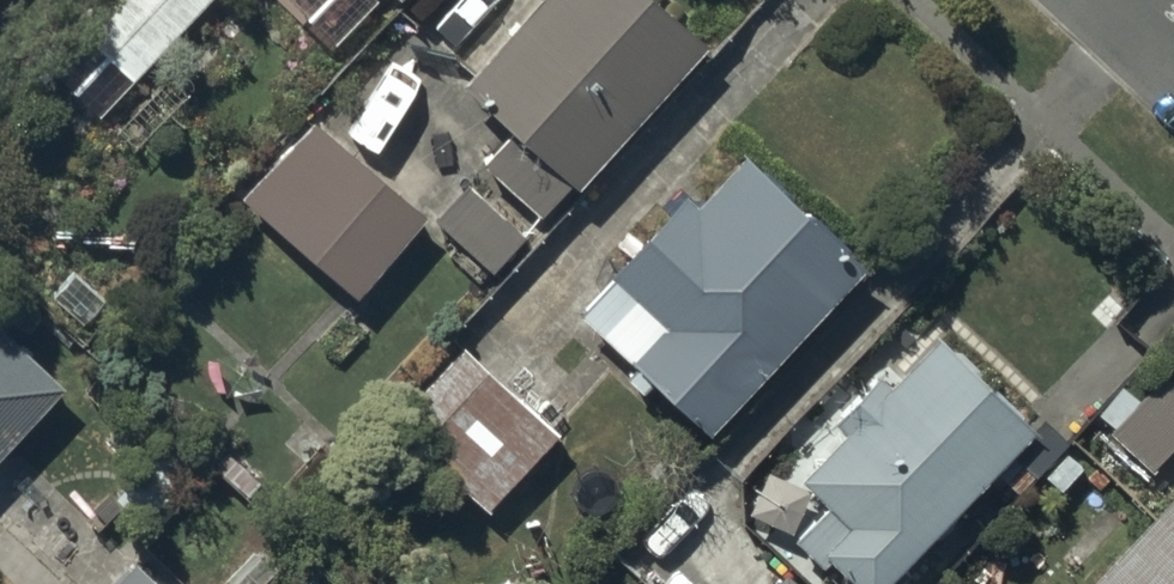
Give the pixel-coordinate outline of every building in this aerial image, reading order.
[(85,23),(133,69),(199,0),(107,0),(85,23)] [(463,73),(512,118),(485,148),(544,201),(570,172),(577,178),(708,34),(671,0),(529,0),(463,73)] [(314,108),(244,190),(361,292),(432,211),(314,108)] [(707,426),(865,256),(742,142),(696,191),(687,182),(576,301),(625,347),(615,357),(641,381),(649,373),(707,426)] [(469,176),(434,213),(491,265),(526,228),(469,176)] [(59,372),(0,318),(0,436),(59,372)] [(1031,417),(936,327),(888,377),(875,364),(834,408),(847,420),(800,470),(825,494),(793,528),(823,556),(827,552),(861,583),(874,583),(878,580),(882,583),(884,583),(908,559),(902,554),(1031,417)] [(467,340),(396,412),(485,500),(556,428),(467,340)] [(1159,367),(1137,391),(1119,374),(1094,399),(1111,415),(1106,421),(1148,462),(1173,435),(1173,381),(1159,367)] [(1072,583),(1173,583),(1173,480),(1072,583)] [(103,583),(163,583),(134,554),(103,583)] [(788,566),(771,583),(807,583),(788,566)]
